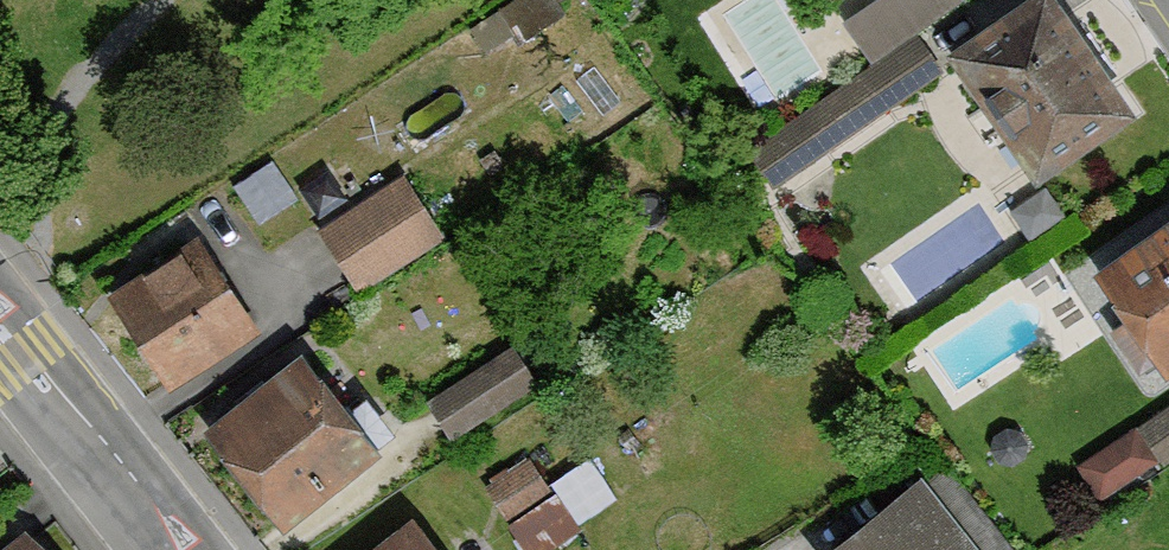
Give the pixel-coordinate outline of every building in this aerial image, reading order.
[(845,22),(873,60),(912,32),(958,0),(876,0),(845,22)] [(946,51),(1034,181),(1133,114),(1055,0),(1022,0),(946,51)] [(937,67),(912,32),(873,60),(751,147),(776,182),(937,67)] [(401,177),(319,228),(358,290),(440,238),(401,177)] [(1094,269),(1165,373),(1168,370),(1168,218),(1094,269)] [(194,240),(108,297),(168,387),(253,331),(194,240)] [(509,347),(428,400),(450,435),(531,382),(509,347)] [(301,354),(204,432),(282,528),(379,450),(301,354)] [(1140,428),(1159,453),(1166,463),(1168,461),(1168,407),(1140,428)] [(1159,453),(1140,428),(1136,422),(1076,466),(1099,497),(1159,453)] [(494,471),(533,544),(623,497),(598,450),(549,476),(535,449),(494,471)] [(921,479),(834,549),(979,549),(921,479)] [(372,549),(433,549),(409,520),(372,549)] [(1,549),(38,549),(23,532),(1,549)]
